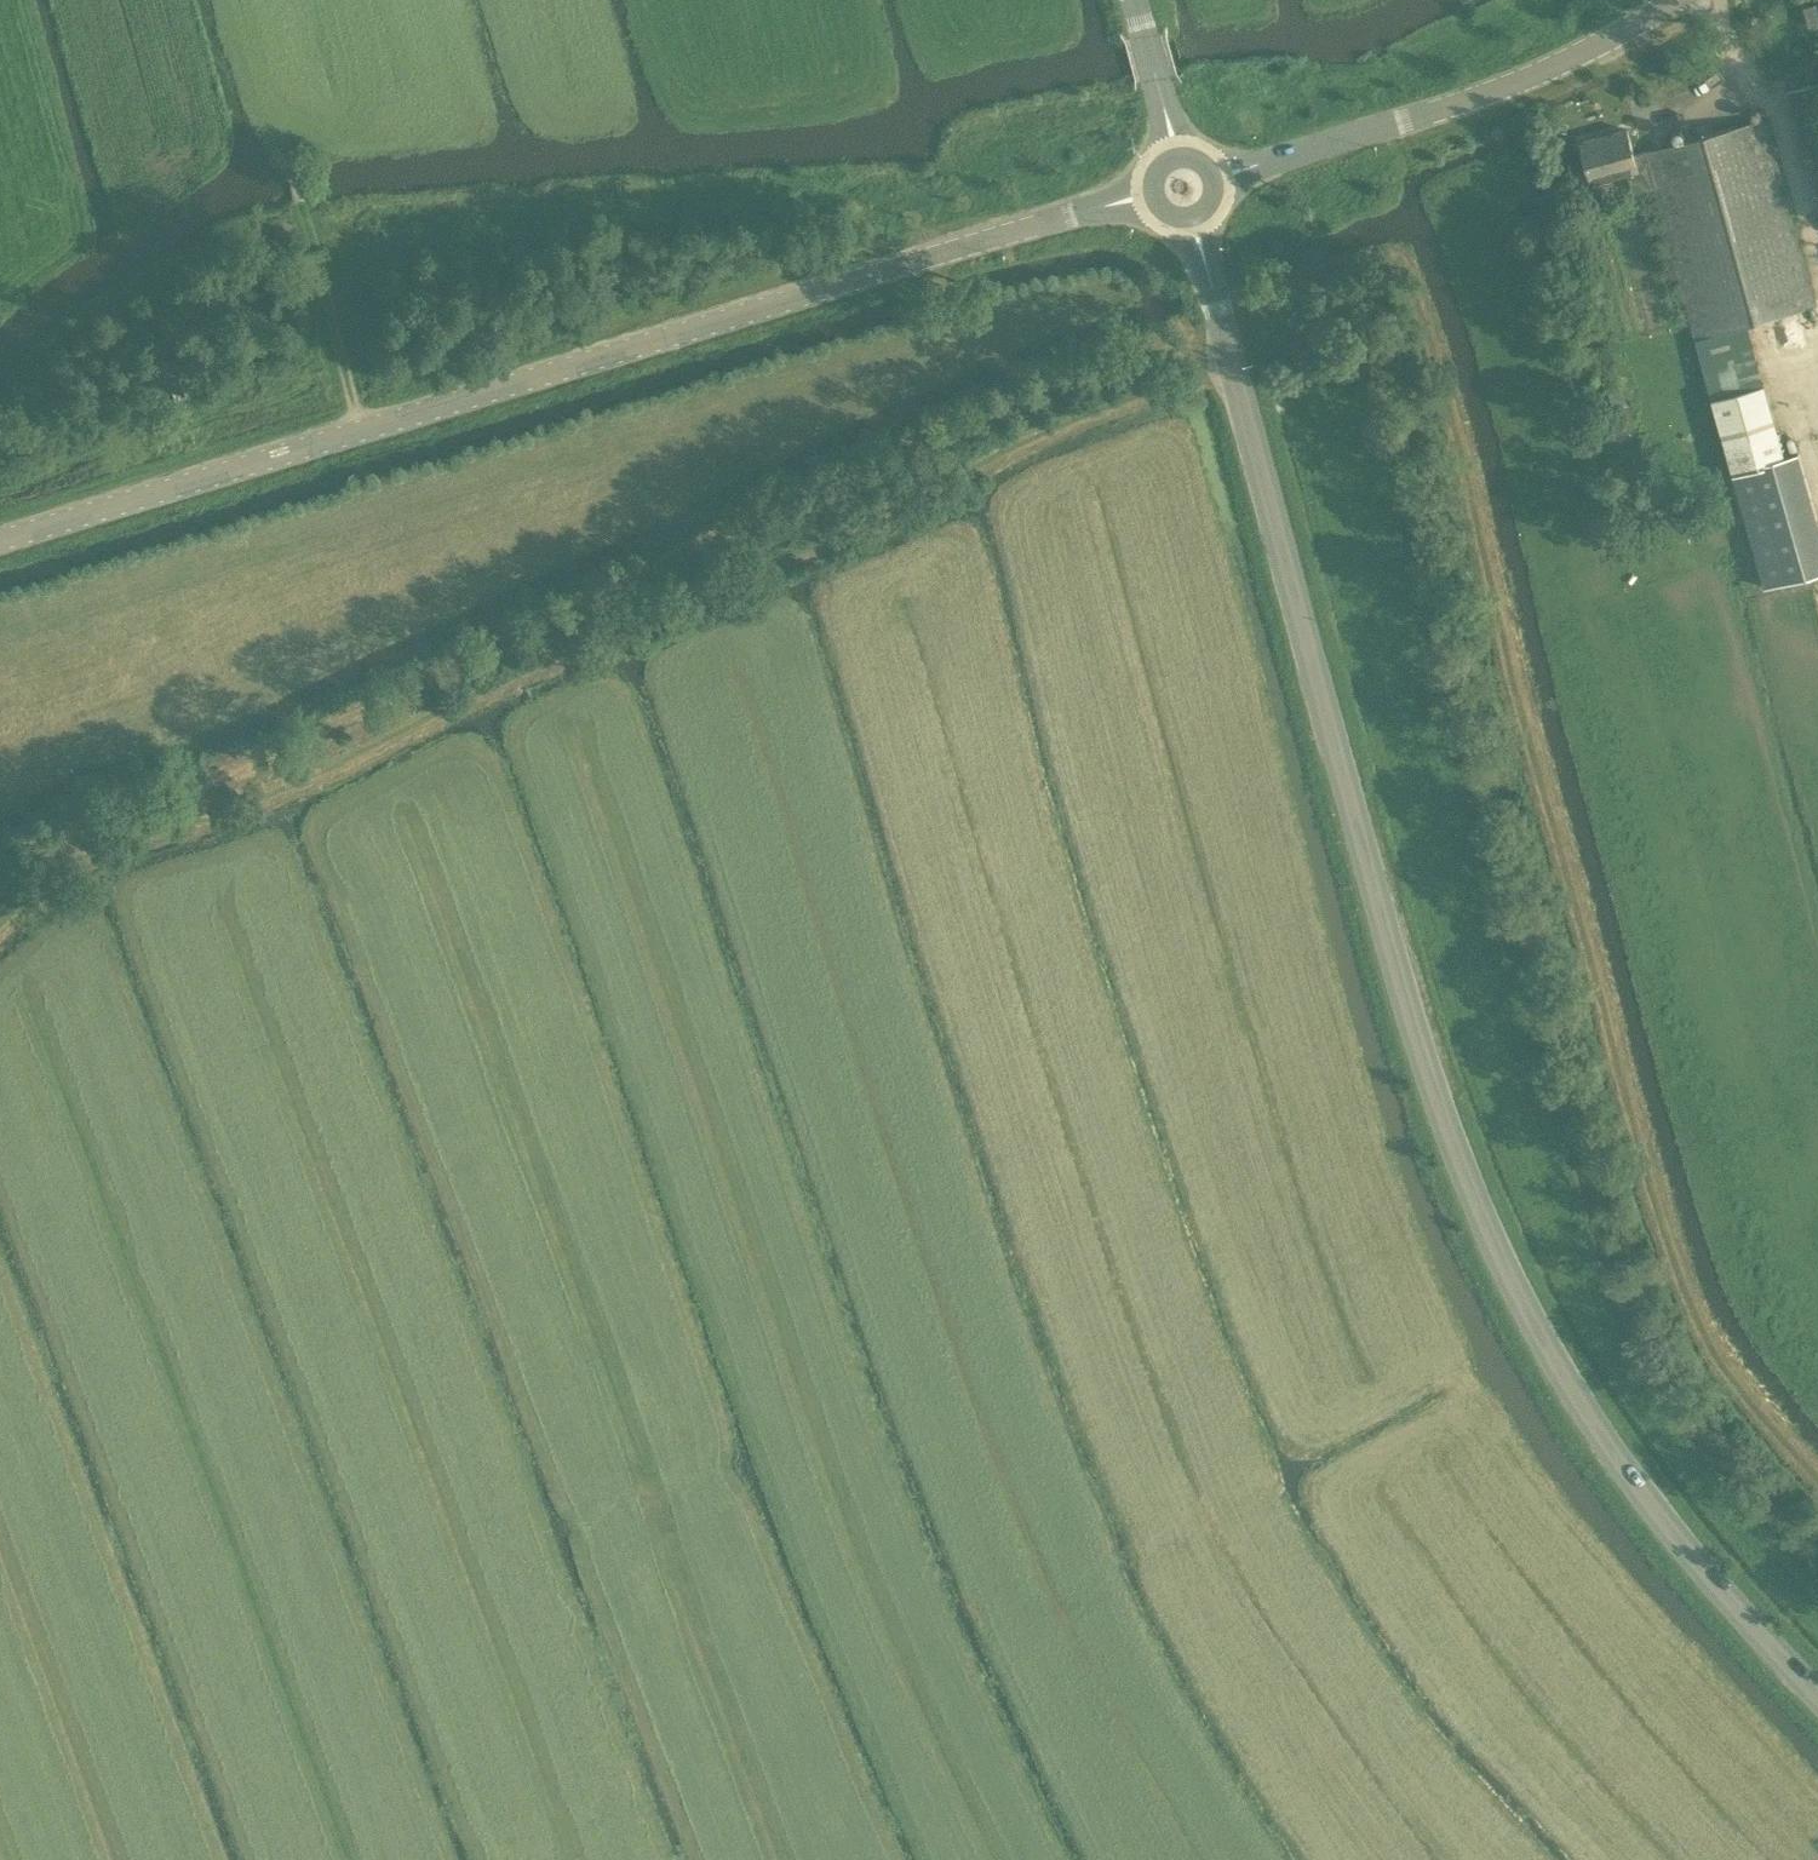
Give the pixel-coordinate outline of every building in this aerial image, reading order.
[(1817,3),(1805,6),(1810,25),(1817,23),(1817,3)] [(1787,91),(1817,199),(1817,82),(1787,91)] [(1642,151),(1653,188),(1694,339),(1695,339),(1697,338),(1749,323),(1817,305),(1817,292),(1771,117),(1642,151)] [(1629,127),(1582,141),(1581,141),(1593,182),(1629,172),(1639,168),(1635,153),(1629,127)] [(179,378),(169,383),(175,399),(186,395),(179,378)]
